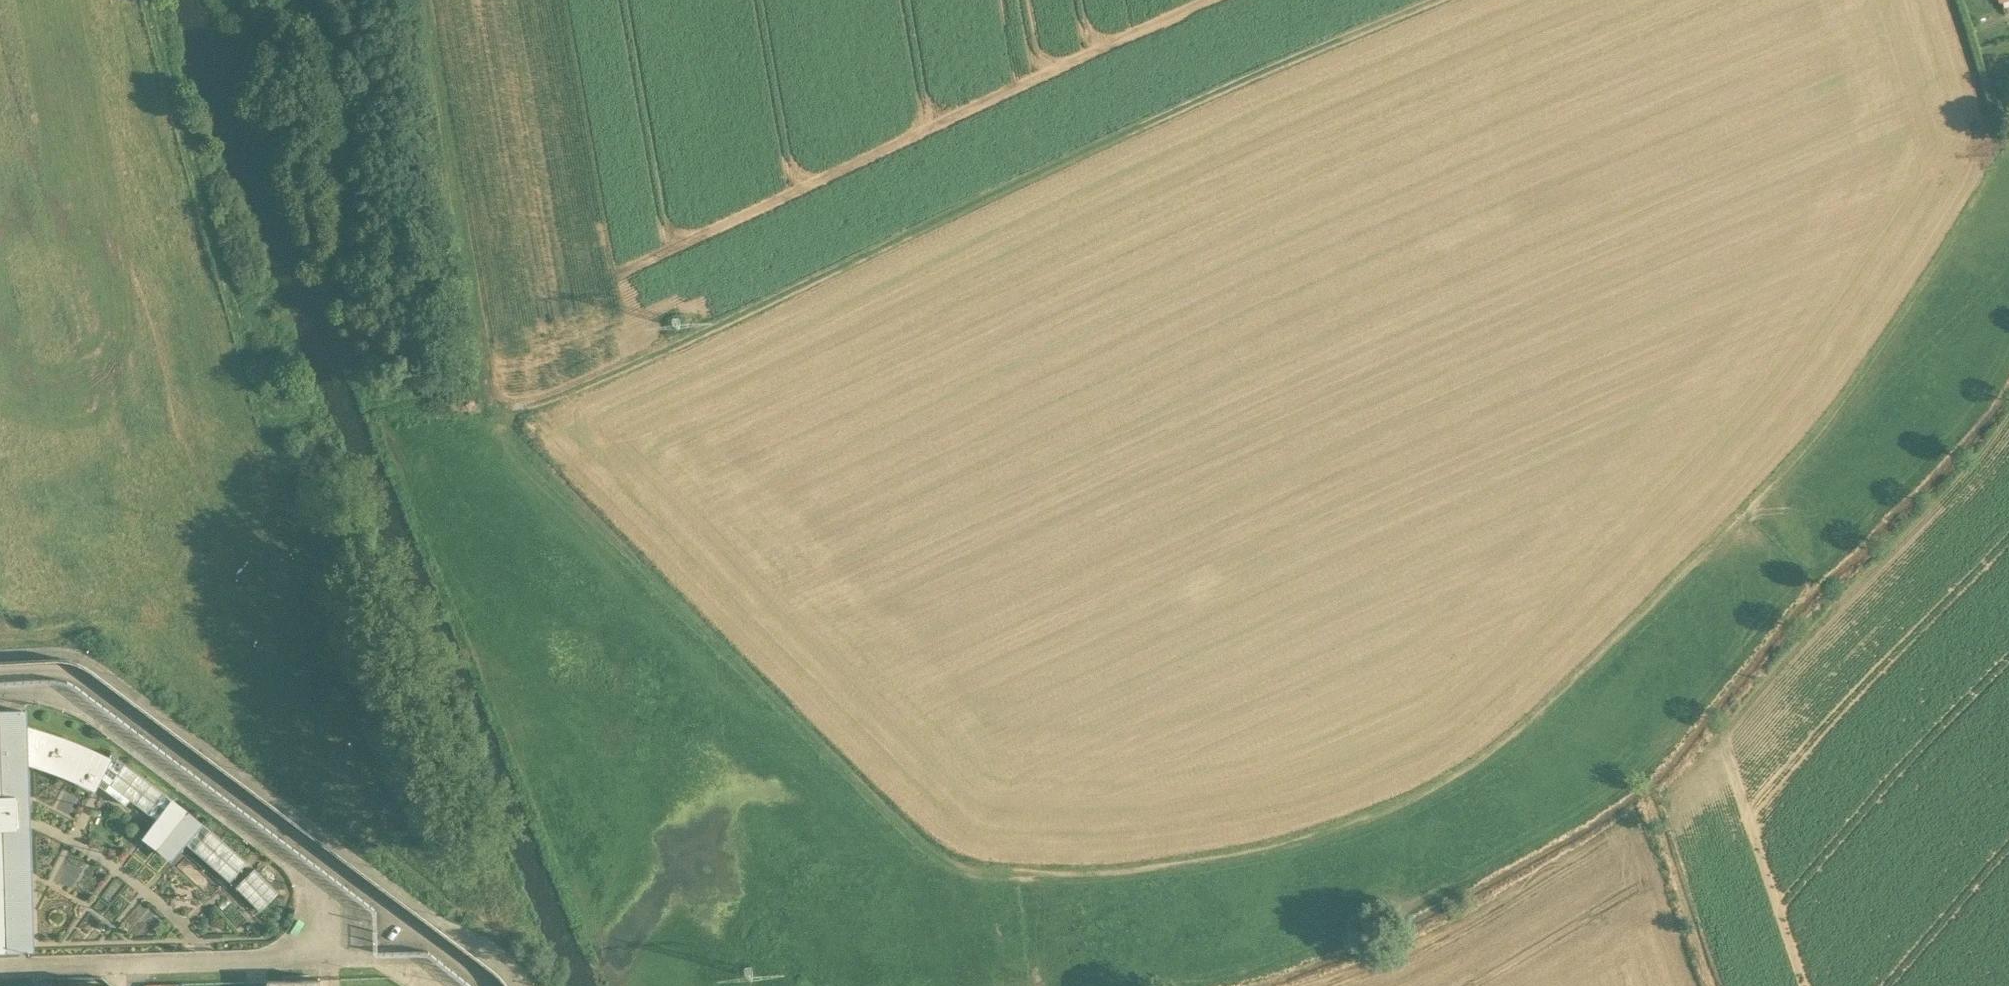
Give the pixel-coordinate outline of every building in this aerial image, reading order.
[(0,719),(0,965),(43,963),(37,776),(36,735),(36,718),(0,719)] [(71,747),(36,735),(37,776),(48,779),(73,789),(103,803),(118,769),(100,759),(71,747)] [(171,799),(133,771),(118,791),(155,820),(171,799)] [(211,831),(181,808),(150,846),(181,870),(211,831)] [(255,869),(220,839),(204,858),(238,887),(255,869)] [(284,899),(264,879),(246,896),(267,916),(284,899)]
